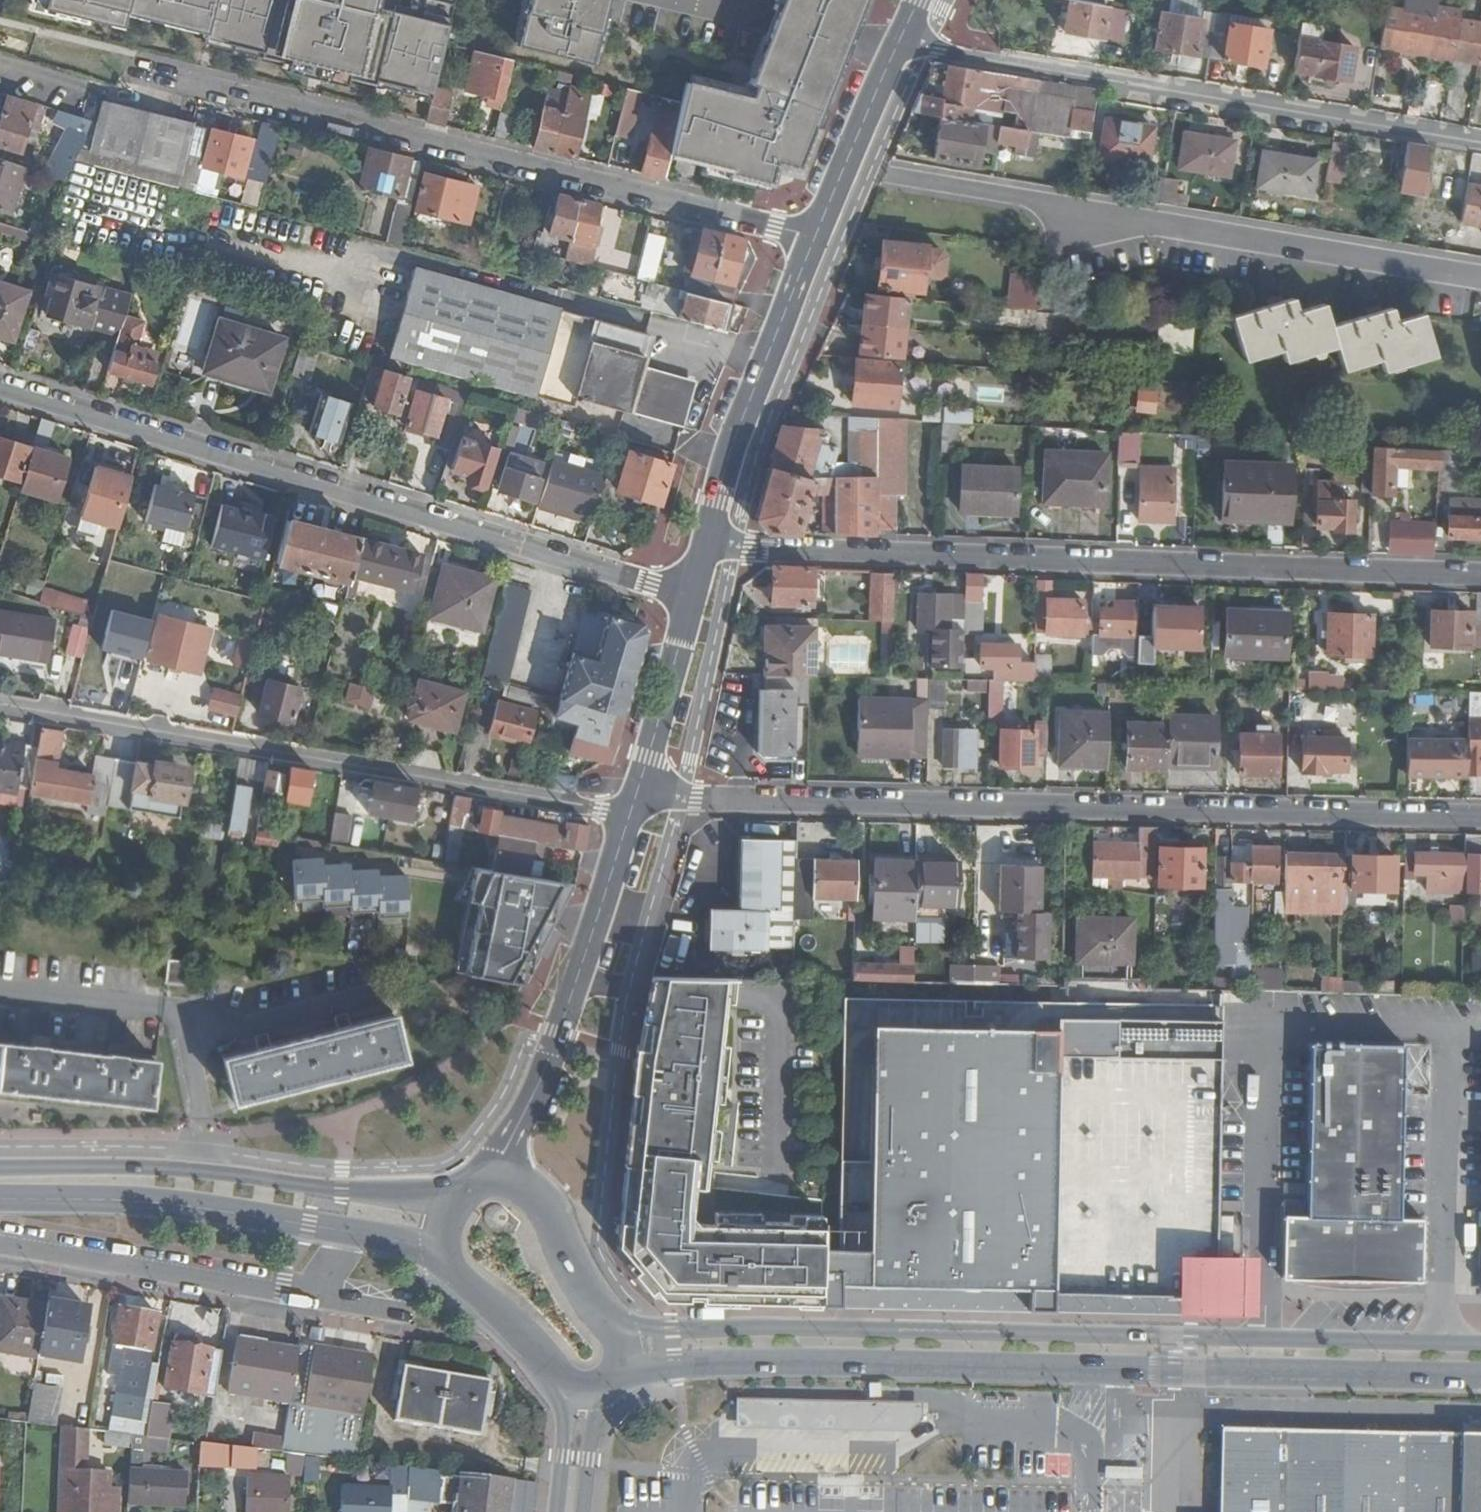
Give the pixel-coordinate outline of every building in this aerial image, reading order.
[(123,19),(126,6),(207,26),(205,36),(431,95),(434,85),(445,41),(452,15),(456,0),(50,0),(123,19)] [(595,52),(599,53),(611,4),(607,4),(608,0),(523,0),(515,32),(520,33),(518,43),(593,62),(595,52)] [(776,8),(772,18),(766,34),(762,33),(750,65),(753,66),(746,85),(691,72),(689,81),(686,80),(681,99),(667,158),(676,160),(694,165),(701,167),(699,179),(766,195),(767,187),(770,176),(795,181),(851,37),(866,0),(773,0),(771,6),(776,8)] [(1106,6),(1069,0),(1063,33),(1101,39),(1106,6)] [(1168,14),(1202,19),(1203,11),(1205,0),(1170,0),(1168,14)] [(1386,8),(1382,29),(1379,48),(1390,50),(1429,57),(1436,17),(1386,8)] [(1154,51),(1209,60),(1213,34),(1217,14),(1203,11),(1202,19),(1168,14),(1159,12),(1154,51)] [(1429,57),(1455,62),(1462,22),(1436,17),(1429,57)] [(1480,66),(1480,60),(1480,25),(1462,22),(1455,62),(1480,66)] [(1213,34),(1209,60),(1262,68),(1269,31),(1230,24),(1227,37),(1213,34)] [(1300,24),(1298,39),(1319,43),(1321,28),(1300,24)] [(1348,82),(1353,48),(1319,43),(1298,39),(1292,72),(1314,75),(1314,77),(1348,82)] [(513,57),(476,48),(466,87),(489,93),(503,96),(513,57)] [(935,64),(914,113),(943,118),(1031,132),(1046,135),(1089,142),(1094,115),(1071,110),(1073,103),(1038,97),(1040,83),(935,64)] [(558,68),(556,76),(572,81),(575,73),(558,68)] [(1097,93),(1040,83),(1038,97),(1073,103),(1071,110),(1094,115),(1095,107),(1097,93)] [(431,95),(425,117),(444,122),(452,89),(434,85),(431,95)] [(570,90),(554,150),(576,156),(586,111),(590,97),(591,91),(572,85),(570,90)] [(548,86),(534,145),(554,150),(570,90),(548,86)] [(667,158),(681,99),(628,86),(616,133),(633,137),(641,101),(660,106),(644,173),(662,178),(667,158)] [(7,92),(0,115),(0,145),(19,150),(26,129),(38,132),(47,103),(7,92)] [(97,117),(77,156),(179,185),(193,121),(90,92),(84,113),(97,117)] [(503,96),(489,93),(487,102),(501,106),(503,96)] [(603,101),(590,97),(586,111),(600,114),(603,101)] [(69,122),(45,170),(66,176),(77,156),(97,117),(84,113),(60,106),(56,118),(69,122)] [(256,165),(271,169),(284,123),(267,118),(258,153),(259,154),(256,165)] [(498,118),(493,135),(506,138),(509,122),(498,118)] [(1031,132),(943,118),(936,161),(977,168),(980,153),(995,155),(997,143),(1028,148),(1031,132)] [(1152,131),(1104,123),(1098,158),(1146,167),(1152,131)] [(242,172),(253,134),(214,125),(205,162),(242,172)] [(1234,145),(1183,136),(1178,172),(1227,181),(1234,145)] [(1399,195),(1406,196),(1423,199),(1431,148),(1408,144),(1399,195)] [(397,200),(411,204),(422,158),(372,146),(362,183),(399,193),(397,200)] [(1345,148),(1333,146),(1327,183),(1340,186),(1345,148)] [(1316,164),(1263,155),(1256,190),(1311,198),(1316,164)] [(0,156),(0,209),(8,211),(22,163),(0,156)] [(694,165),(676,160),(673,166),(693,172),(694,165)] [(481,184),(427,169),(415,207),(471,222),(481,184)] [(24,208),(45,215),(66,176),(45,170),(24,208)] [(1468,187),(1462,223),(1480,227),(1480,189),(1468,187)] [(593,223),(598,203),(558,193),(549,232),(596,245),(602,225),(593,223)] [(599,244),(614,247),(622,207),(607,204),(599,244)] [(404,230),(401,243),(424,250),(427,236),(404,230)] [(691,273),(711,278),(722,236),(701,230),(691,273)] [(647,233),(636,278),(650,282),(653,282),(664,237),(647,233)] [(742,241),(722,236),(711,278),(707,297),(729,303),(733,304),(739,292),(730,283),(742,241)] [(928,246),(882,241),(877,287),(923,292),(925,276),(939,277),(944,274),(946,255),(942,250),(927,249),(928,246)] [(563,258),(590,265),(595,249),(567,242),(563,258)] [(619,251),(616,272),(637,275),(639,254),(619,251)] [(577,393),(686,422),(696,388),(687,374),(640,362),(650,331),(414,265),(390,353),(574,405),(577,393)] [(127,295),(54,274),(43,313),(80,324),(115,336),(127,295)] [(1012,290),(1040,293),(1041,278),(1014,276),(1012,290)] [(722,331),(729,303),(707,297),(653,282),(650,282),(647,293),(675,300),(676,297),(683,299),(678,319),(722,331)] [(0,284),(0,338),(10,341),(25,291),(0,284)] [(1010,308),(1038,311),(1040,293),(1012,290),(1010,308)] [(903,326),(905,297),(863,293),(861,323),(903,326)] [(115,336),(105,371),(126,377),(148,384),(154,363),(140,359),(143,349),(128,344),(135,321),(128,319),(134,297),(127,295),(115,336)] [(1299,313),(1294,300),(1232,317),(1245,362),(1282,352),(1286,364),(1337,350),(1343,374),(1381,364),(1383,374),(1436,360),(1424,316),(1397,323),(1393,309),(1331,327),(1325,306),(1299,313)] [(1193,354),(1194,323),(1158,321),(1157,353),(1193,354)] [(279,340),(217,322),(204,367),(245,379),(244,386),(264,391),(279,340)] [(900,357),(903,326),(861,323),(859,353),(900,357)] [(295,344),(286,375),(303,379),(312,350),(295,344)] [(140,359),(154,363),(157,353),(143,349),(140,359)] [(899,362),(855,358),(852,405),(896,407),(899,362)] [(391,424),(403,428),(416,380),(382,370),(371,406),(395,413),(391,424)] [(432,447),(449,452),(459,418),(442,413),(446,401),(452,403),(455,391),(416,380),(403,428),(435,437),(432,447)] [(1138,387),(1135,410),(1157,413),(1160,390),(1138,387)] [(339,442),(350,405),(320,397),(309,433),(339,442)] [(961,424),(972,424),(974,409),(922,406),(922,421),(941,423),(961,424)] [(513,408),(510,420),(534,427),(537,415),(513,408)] [(871,418),(853,417),(852,433),(870,433),(871,418)] [(869,496),(890,497),(897,497),(899,420),(871,418),(870,433),(870,464),(869,478),(869,496)] [(31,451),(19,490),(56,502),(68,460),(46,453),(55,425),(41,421),(35,439),(31,451)] [(941,423),(940,457),(959,458),(961,424),(941,423)] [(783,428),(771,467),(810,475),(830,476),(839,451),(830,448),(832,431),(783,428)] [(31,451),(35,439),(13,433),(8,444),(0,441),(0,476),(15,481),(25,449),(31,451)] [(1140,465),(1141,434),(1121,433),(1120,464),(1140,465)] [(482,485),(493,449),(460,439),(450,471),(463,476),(463,480),(482,485)] [(1373,478),(1374,448),(1361,448),(1360,477),(1373,478)] [(1441,470),(1441,452),(1374,448),(1373,478),(1372,495),(1395,497),(1397,468),(1441,470)] [(638,495),(660,502),(672,466),(626,452),(615,489),(638,495)] [(1454,499),(1456,478),(1457,453),(1441,452),(1441,470),(1439,497),(1454,499)] [(1105,504),(1108,455),(1047,453),(1046,488),(1084,489),(1083,503),(1105,504)] [(1475,478),(1477,454),(1457,453),(1456,478),(1475,478)] [(506,456),(503,468),(538,478),(541,467),(506,456)] [(553,508),(591,519),(603,477),(550,462),(536,509),(551,514),(553,508)] [(850,463),(850,477),(869,478),(870,464),(850,463)] [(830,476),(810,475),(771,467),(756,519),(768,534),(805,535),(809,521),(803,520),(810,493),(825,496),(824,536),(867,537),(867,531),(888,531),(890,497),(869,496),(869,478),(850,477),(830,476)] [(117,529),(130,479),(111,473),(93,468),(80,518),(117,529)] [(538,478),(503,468),(496,493),(513,497),(531,502),(538,478)] [(1173,522),(1175,470),(1142,469),(1140,521),(1173,522)] [(1293,472),(1225,469),(1224,524),(1292,526),(1293,472)] [(1017,517),(1019,473),(964,471),(962,516),(1017,517)] [(1306,482),(1305,526),(1335,527),(1335,532),(1353,532),(1355,500),(1342,500),(1343,483),(1306,482)] [(184,533),(194,495),(174,490),(154,485),(144,522),(165,528),(184,533)] [(1452,506),(1450,538),(1480,540),(1480,507),(1452,506)] [(263,560),(274,518),(252,512),(252,514),(251,519),(237,515),(238,511),(222,507),(212,547),(263,560)] [(551,514),(589,525),(591,519),(553,508),(551,514)] [(275,564),(350,584),(354,569),(361,542),(323,532),(286,522),(275,564)] [(1392,556),(1436,558),(1438,524),(1393,522),(1392,556)] [(180,550),(184,533),(165,528),(160,544),(180,550)] [(398,552),(361,542),(354,569),(361,571),(359,579),(412,593),(422,558),(398,552)] [(815,570),(774,569),(772,601),(816,603),(815,570)] [(467,576),(442,570),(429,619),(479,631),(492,582),(467,576)] [(983,576),(965,575),(964,596),(964,619),(963,631),(963,633),(981,635),(983,576)] [(872,576),(871,622),(883,622),(891,622),(892,576),(872,576)] [(1050,579),(1035,578),(1034,635),(1083,636),(1091,636),(1091,626),(1083,626),(1083,601),(1050,601),(1050,579)] [(480,678),(506,686),(531,592),(505,584),(480,678)] [(38,604),(82,617),(86,602),(43,588),(38,604)] [(964,619),(964,596),(949,596),(949,599),(917,598),(916,631),(928,633),(926,668),(962,668),(963,633),(963,631),(949,631),(949,618),(964,619)] [(1099,637),(1091,636),(1090,657),(1136,658),(1136,638),(1133,638),(1133,605),(1113,604),(1113,611),(1100,611),(1099,637)] [(560,700),(622,717),(624,717),(646,634),(642,623),(586,606),(560,700)] [(1152,638),(1136,638),(1136,658),(1136,665),(1153,666),(1153,648),(1199,649),(1200,608),(1153,606),(1152,638)] [(157,620),(111,607),(99,649),(145,661),(157,620)] [(1474,614),(1430,612),(1429,648),(1473,649),(1474,614)] [(1286,657),(1288,614),(1226,613),(1227,656),(1286,657)] [(0,614),(0,655),(44,663),(50,624),(0,614)] [(1370,657),(1370,617),(1327,615),(1326,655),(1370,657)] [(208,629),(157,616),(157,620),(145,661),(198,674),(208,629)] [(83,656),(88,626),(70,622),(65,653),(83,656)] [(891,622),(883,622),(881,680),(890,680),(891,622)] [(764,652),(764,677),(809,679),(812,679),(815,631),(776,630),(777,652),(764,652)] [(235,667),(248,671),(256,640),(242,637),(235,667)] [(992,682),(1001,683),(1033,684),(1034,663),(1015,663),(1016,648),(980,646),(980,667),(992,669),(992,682)] [(1034,663),(1033,684),(1050,684),(1051,653),(1034,652),(1034,663)] [(1310,674),(1310,690),(1344,691),(1344,679),(1327,679),(1328,674),(1310,674)] [(809,679),(764,677),(764,692),(759,691),(757,755),(763,762),(791,762),(793,709),(808,709),(809,679)] [(350,680),(343,699),(368,709),(376,690),(350,680)] [(300,689),(267,681),(258,713),(292,722),(300,689)] [(928,708),(928,711),(945,712),(945,682),(929,681),(928,708)] [(971,693),(988,694),(988,682),(971,682),(971,693)] [(988,694),(988,725),(999,725),(1001,683),(992,682),(988,682),(988,694)] [(462,695),(418,683),(408,721),(454,733),(462,695)] [(209,711),(236,717),(241,699),(214,693),(209,711)] [(1279,702),(1280,693),(1258,693),(1259,702),(1279,702)] [(1465,778),(1480,779),(1480,694),(1467,694),(1466,743),(1465,778)] [(572,754),(603,761),(610,763),(622,717),(560,700),(557,711),(581,718),(572,754)] [(528,745),(537,715),(496,703),(487,734),(528,745)] [(866,707),(866,756),(926,758),(928,711),(928,708),(866,707)] [(1058,765),(1106,766),(1107,716),(1060,716),(1058,765)] [(1167,726),(1167,766),(1212,767),(1213,720),(1168,719),(1167,726)] [(29,724),(24,749),(37,751),(41,730),(41,727),(29,724)] [(1126,770),(1166,771),(1167,766),(1167,726),(1126,725),(1126,770)] [(1237,775),(1275,776),(1276,736),(1268,736),(1269,728),(1252,728),(1253,736),(1237,735),(1237,775)] [(31,786),(29,794),(86,806),(84,815),(106,819),(116,764),(92,759),(89,777),(67,773),(66,777),(56,775),(56,771),(62,734),(41,730),(37,751),(31,786)] [(977,769),(977,733),(944,733),(944,769),(977,769)] [(1034,770),(1034,764),(1034,734),(1001,734),(1000,769),(1034,770)] [(1034,764),(1047,765),(1048,734),(1034,734),(1034,764)] [(1343,770),(1344,740),(1302,740),(1301,775),(1322,775),(1322,770),(1343,770)] [(1406,741),(1405,777),(1465,778),(1466,743),(1406,741)] [(24,749),(8,746),(7,751),(0,750),(0,807),(14,809),(18,784),(31,786),(37,751),(24,749)] [(263,783),(265,772),(266,765),(253,763),(240,761),(237,779),(257,783),(263,783)] [(116,764),(106,819),(116,821),(121,791),(149,796),(149,799),(181,805),(185,781),(170,778),(171,769),(155,766),(154,770),(116,764)] [(290,769),(285,803),(306,807),(312,773),(290,769)] [(263,783),(260,804),(277,807),(284,776),(265,772),(263,783)] [(229,828),(227,836),(243,839),(251,798),(255,799),(257,783),(237,779),(229,828)] [(366,816),(389,821),(394,788),(372,784),(366,816)] [(394,788),(389,821),(410,824),(415,792),(394,788)] [(538,843),(584,851),(589,827),(570,823),(563,823),(564,817),(539,813),(537,825),(503,818),(503,814),(480,810),(481,803),(455,798),(449,828),(463,830),(500,837),(538,843)] [(176,820),(131,813),(129,827),(173,834),(176,820)] [(330,845),(345,848),(351,818),(335,815),(330,845)] [(190,835),(226,841),(227,836),(229,828),(192,822),(190,835)] [(449,828),(445,851),(458,853),(463,830),(449,828)] [(1089,880),(1153,881),(1154,850),(1154,843),(1154,831),(1136,830),(1136,846),(1090,845),(1089,880)] [(253,845),(277,849),(279,837),(255,833),(253,845)] [(493,873),(526,879),(530,857),(535,859),(538,843),(500,837),(493,873)] [(792,911),(793,868),(794,842),(736,840),(733,910),(707,908),(706,948),(765,951),(765,948),(790,949),(792,911)] [(1154,850),(1156,850),(1155,882),(1154,886),(1199,888),(1200,851),(1181,851),(1181,844),(1154,843),(1154,850)] [(1231,875),(1270,876),(1275,876),(1276,850),(1231,849),(1231,861),(1231,875)] [(1402,855),(1400,914),(1410,913),(1409,880),(1414,876),(1428,876),(1427,893),(1463,895),(1464,856),(1402,855)] [(1281,903),(1340,905),(1341,880),(1336,879),(1336,857),(1283,856),(1282,876),(1281,903)] [(321,857),(294,857),(294,897),(322,897),(322,903),(349,903),(350,909),(377,909),(377,915),(405,915),(404,875),(376,875),(376,869),(349,869),(349,863),(321,863),(321,857)] [(1340,905),(1340,914),(1348,914),(1348,892),(1390,892),(1391,858),(1341,857),(1341,880),(1340,905)] [(1466,859),(1464,894),(1480,895),(1480,860),(1466,859)] [(852,899),(852,861),(810,860),(809,869),(793,868),(792,911),(808,912),(809,898),(852,899)] [(1044,915),(1036,915),(1037,861),(1020,860),(1020,867),(997,866),(995,913),(1013,914),(1012,960),(1042,961),(1044,915)] [(1231,861),(1214,860),(1214,874),(1221,874),(1221,883),(1229,883),(1230,883),(1231,875),(1231,861)] [(911,904),(911,863),(870,862),(869,903),(911,904)] [(955,864),(911,863),(911,904),(954,905),(955,864)] [(493,873),(473,870),(468,901),(478,903),(466,974),(510,982),(517,967),(532,939),(547,909),(560,885),(526,879),(493,873)] [(1214,874),(1211,968),(1230,969),(1229,981),(1248,982),(1248,976),(1249,947),(1243,947),(1229,947),(1230,914),(1228,913),(1229,883),(1221,883),(1221,874),(1214,874)] [(14,884),(4,882),(0,884),(0,897),(11,899),(14,884)] [(1448,929),(1461,930),(1462,906),(1447,906),(1448,929)] [(1244,914),(1230,914),(1229,947),(1243,947),(1244,914)] [(1127,978),(1129,922),(1074,920),(1073,962),(1076,962),(1075,981),(1085,981),(1086,988),(1136,989),(1150,989),(1150,979),(1127,978)] [(1480,971),(1480,952),(1470,952),(1471,972),(1480,971)] [(185,986),(187,966),(168,964),(165,983),(185,986)] [(850,981),(908,983),(909,967),(850,964),(850,981)] [(969,984),(969,969),(947,968),(947,984),(969,984)] [(969,984),(991,985),(992,970),(969,969),(969,984)] [(1321,975),(1321,989),(1341,990),(1342,975),(1321,975)] [(637,976),(632,1007),(707,1016),(710,978),(655,976),(637,976)] [(1248,976),(1248,991),(1279,992),(1279,976),(1248,976)] [(1011,1316),(1035,1316),(1175,1318),(1223,1319),(1223,1304),(1212,1304),(1212,1269),(1197,1268),(1200,1086),(1074,1084),(1076,1004),(993,1003),(967,1001),(966,1016),(949,1016),(950,1001),(828,999),(827,1067),(822,1255),(807,1254),(806,1275),(825,1276),(825,1311),(851,1311),(1011,1313),(1011,1316)] [(658,1308),(825,1311),(825,1276),(806,1275),(807,1254),(807,1231),(774,1230),(745,1229),(700,1229),(700,1233),(682,1232),(675,1223),(679,1192),(691,1193),(694,1164),(696,1133),(699,1105),(704,1046),(707,1016),(632,1007),(629,1028),(603,1252),(608,1256),(617,1259),(623,1267),(646,1294),(658,1308)] [(257,1052),(224,1059),(234,1104),(407,1060),(396,1017),(351,1028),(349,1018),(337,1022),(339,1031),(268,1050),(266,1038),(254,1041),(257,1052)] [(710,1046),(704,1046),(699,1105),(705,1105),(710,1046)] [(1283,1283),(1421,1285),(1422,1224),(1400,1224),(1400,1203),(1402,1095),(1402,1048),(1309,1046),(1308,1070),(1307,1169),(1306,1201),(1306,1218),(1306,1219),(1284,1219),(1283,1283)] [(156,1063),(0,1049),(0,1094),(151,1108),(156,1063)] [(699,1164),(702,1134),(696,1133),(694,1164),(699,1164)] [(1306,1201),(1283,1200),(1283,1217),(1306,1218),(1306,1201)] [(1232,1216),(1217,1216),(1217,1236),(1231,1236),(1232,1216)] [(746,1222),(700,1220),(700,1229),(745,1229),(746,1222)] [(808,1223),(774,1222),(774,1230),(807,1231),(808,1223)] [(1231,1258),(1232,1237),(1217,1237),(1217,1258),(1231,1258)] [(620,1270),(623,1267),(617,1259),(608,1256),(620,1270)] [(658,1308),(646,1294),(642,1297),(652,1308),(658,1308)] [(41,1359),(49,1314),(22,1310),(23,1303),(4,1301),(0,1322),(0,1355),(41,1362),(41,1359)] [(49,1314),(50,1307),(23,1303),(22,1310),(49,1314)] [(91,1309),(51,1303),(50,1307),(49,1314),(41,1359),(82,1365),(91,1309)] [(155,1354),(161,1318),(125,1311),(119,1348),(155,1354)] [(178,1345),(199,1349),(203,1333),(180,1330),(178,1345)] [(291,1402),(300,1348),(240,1338),(229,1392),(291,1402)] [(364,1415),(373,1355),(301,1343),(300,1348),(291,1402),(288,1418),(300,1421),(299,1430),(322,1434),(327,1408),(364,1415)] [(216,1352),(199,1349),(178,1345),(170,1392),(208,1398),(216,1352)] [(482,1437),(491,1383),(405,1369),(395,1422),(482,1437)] [(30,1425),(58,1428),(66,1385),(38,1380),(30,1425)] [(923,1428),(923,1403),(739,1399),(739,1425),(923,1428)] [(148,1450),(166,1452),(172,1404),(150,1401),(146,1437),(150,1437),(148,1450)] [(5,1448),(24,1449),(26,1420),(7,1419),(5,1448)] [(88,1432),(63,1429),(59,1511),(119,1511),(120,1497),(116,1497),(115,1482),(86,1481),(88,1432)] [(1221,1429),(1209,1429),(1207,1511),(1219,1511),(1221,1429)] [(1221,1429),(1219,1511),(1480,1511),(1480,1435),(1287,1431),(1221,1429)] [(132,1450),(132,1437),(109,1434),(107,1447),(132,1450)] [(282,1454),(285,1438),(256,1435),(253,1451),(269,1453),(282,1454)] [(253,1451),(209,1446),(203,1445),(202,1463),(268,1468),(269,1453),(253,1451)] [(301,1476),(302,1454),(285,1453),(285,1476),(301,1476)] [(1055,1481),(1054,1455),(1017,1456),(1017,1482),(1055,1481)] [(318,1483),(319,1457),(305,1457),(303,1482),(318,1483)] [(409,1492),(411,1470),(390,1467),(389,1491),(409,1492)] [(1143,1467),(1106,1467),(1106,1479),(1143,1479),(1143,1467)] [(512,1482),(430,1472),(411,1470),(409,1492),(408,1511),(430,1511),(430,1503),(458,1505),(457,1511),(509,1511),(512,1482)] [(181,1476),(130,1473),(129,1507),(180,1509),(181,1476)] [(294,1482),(253,1480),(251,1511),(293,1511),(294,1482)] [(389,1491),(343,1489),(341,1511),(387,1511),(389,1491)] [(409,1492),(389,1491),(387,1511),(408,1511),(409,1492)]
